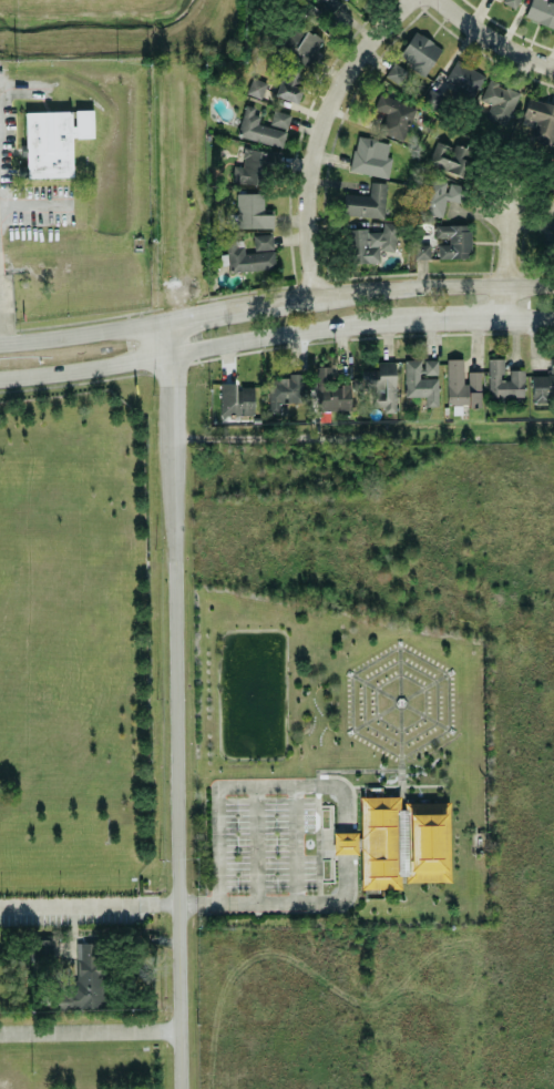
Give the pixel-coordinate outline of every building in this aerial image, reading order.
[(340,1),(339,0),(311,0),(327,15),(340,1)] [(553,28),(553,0),(551,0),(530,0),(524,16),(553,28)] [(310,66),(317,53),(314,52),(322,38),(299,25),(285,52),(310,66)] [(397,53),(424,72),(442,48),(415,28),(397,53)] [(518,90),(484,77),(486,72),(453,60),(446,78),(456,82),(453,91),(490,104),(485,116),(506,124),(518,90)] [(408,68),(392,61),(385,76),(401,83),(408,68)] [(294,102),(305,74),(284,66),(273,94),(294,102)] [(260,97),(266,81),(252,75),(245,91),(260,97)] [(420,101),(435,109),(443,94),(428,86),(420,101)] [(403,139),(416,106),(379,92),(373,106),(379,108),(372,127),(403,139)] [(527,134),(553,137),(553,102),(531,100),(527,134)] [(254,122),(258,106),(243,103),(236,135),(281,145),(285,128),(254,122)] [(72,175),(71,136),(93,136),(92,108),(72,109),(24,110),(26,176),(72,175)] [(290,112),(272,109),(269,124),(286,127),(290,112)] [(389,141),(356,134),(349,169),(388,177),(392,155),(386,154),(389,141)] [(429,166),(463,176),(472,147),(437,137),(429,166)] [(238,155),(243,156),(242,166),(234,165),(232,180),(267,184),(271,150),(239,146),(238,155)] [(441,217),(446,198),(460,201),(465,185),(422,174),(413,210),(441,217)] [(384,215),(386,181),(369,180),(369,192),(343,190),(342,213),(384,215)] [(272,225),(272,213),(263,213),(263,191),(236,192),(236,226),(272,225)] [(379,261),(379,249),(396,249),(396,221),(381,221),(381,231),(365,231),(365,227),(351,227),(351,261),(379,261)] [(438,257),(470,256),(469,223),(434,224),(434,237),(438,237),(438,257)] [(253,232),(253,249),(273,248),(272,232),(253,232)] [(243,238),(227,238),(227,269),(274,268),(274,250),(243,250),(243,238)] [(430,257),(430,242),(413,243),(413,258),(430,257)] [(523,396),(524,369),(509,368),(509,378),(502,378),(503,357),(488,356),(487,395),(523,396)] [(532,398),(553,398),(553,356),(549,356),(549,374),(532,374),(532,398)] [(425,394),(425,404),(438,404),(437,357),(403,358),(404,395),(425,394)] [(464,357),(446,357),(447,404),(480,404),(480,370),(464,370),(464,357)] [(394,359),(377,360),(377,364),(367,365),(368,405),(383,405),(383,410),(396,410),(394,359)] [(351,408),(350,381),(331,382),(330,364),(312,365),(313,409),(351,408)] [(302,372),(287,372),(287,378),(267,379),(268,411),(280,411),(280,401),(303,401),(302,372)] [(253,384),(220,383),(219,413),(253,414),(253,384)] [(360,887),(402,887),(402,880),(450,879),(450,857),(446,857),(445,801),(400,801),(400,795),(359,795),(360,887)] [(333,831),(333,853),(357,852),(356,830),(333,831)] [(51,938),(32,938),(32,956),(51,956),(51,938)] [(102,941),(77,942),(78,978),(65,979),(66,988),(58,988),(58,1007),(104,1006),(102,941)]
